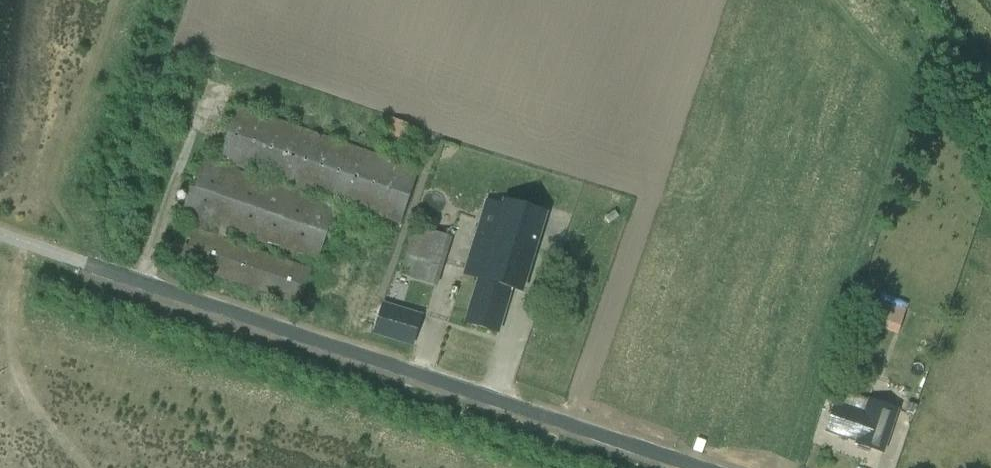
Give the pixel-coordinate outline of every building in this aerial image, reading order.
[(202,157),(200,160),(182,214),(218,226),(215,235),(192,227),(179,263),(300,305),(313,269),(225,239),(227,231),(318,262),(338,205),(242,172),(243,169),(401,224),(420,170),(237,107),(219,161),(236,167),(235,169),(202,157)] [(456,357),(487,366),(510,287),(521,291),(544,212),(503,200),(495,226),(476,220),(472,233),(477,234),(451,324),(465,328),(456,357)] [(604,218),(609,225),(620,217),(615,211),(604,218)] [(412,266),(408,277),(439,286),(454,236),(415,225),(404,264),(412,266)] [(871,327),(898,335),(906,309),(879,301),(871,327)] [(413,345),(422,316),(383,305),(375,333),(413,345)] [(837,402),(827,431),(857,441),(856,443),(883,453),(898,408),(868,398),(867,400),(841,391),(837,402)]
